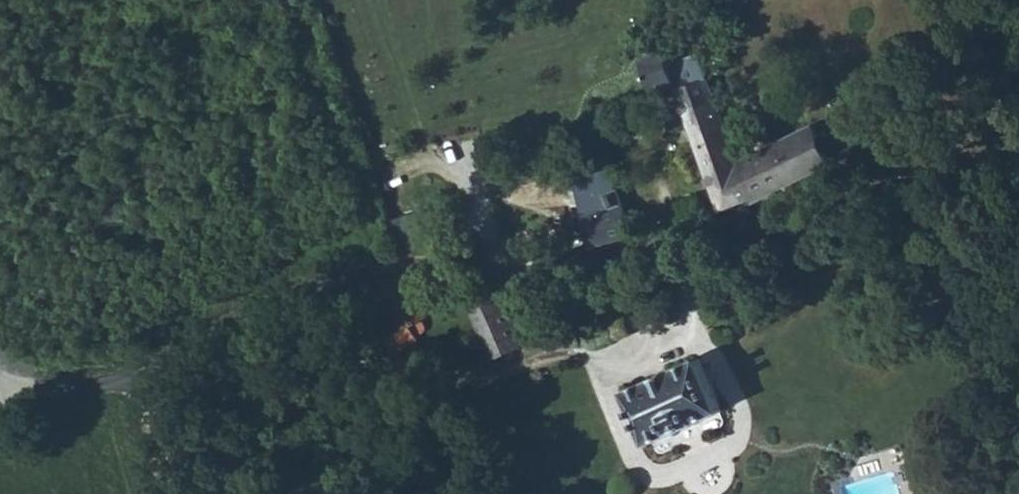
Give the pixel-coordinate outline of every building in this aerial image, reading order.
[(666,50),(642,60),(654,94),(675,86),(679,98),(693,135),(722,210),(750,199),(752,198),(753,198),(754,198),(755,200),(756,201),(833,163),(817,124),(763,150),(742,159),(728,126),(709,77),(703,63),(673,72),(666,50)] [(620,188),(605,195),(610,208),(583,216),(587,233),(592,247),(594,246),(636,234),(625,201),(620,188)] [(738,258),(728,259),(730,269),(740,267),(738,258)] [(404,347),(418,339),(415,333),(417,334),(419,334),(422,334),(424,332),(425,331),(425,329),(426,325),(425,323),(424,321),(423,320),(429,316),(420,296),(412,275),(369,283),(355,287),(376,333),(370,335),(374,345),(397,334),(404,347)] [(586,292),(577,294),(579,302),(588,300),(586,292)] [(501,300),(475,311),(495,357),(521,345),(514,328),(529,322),(518,299),(503,306),(501,300)] [(629,391),(652,443),(654,442),(722,411),(725,410),(701,358),(629,391)] [(506,415),(508,411),(507,410),(501,409),(496,410),(491,413),(488,417),(487,422),(487,427),(490,432),(494,436),(497,431),(495,429),(493,425),(493,422),(493,419),(496,416),(499,415),(502,414),(506,415)]
